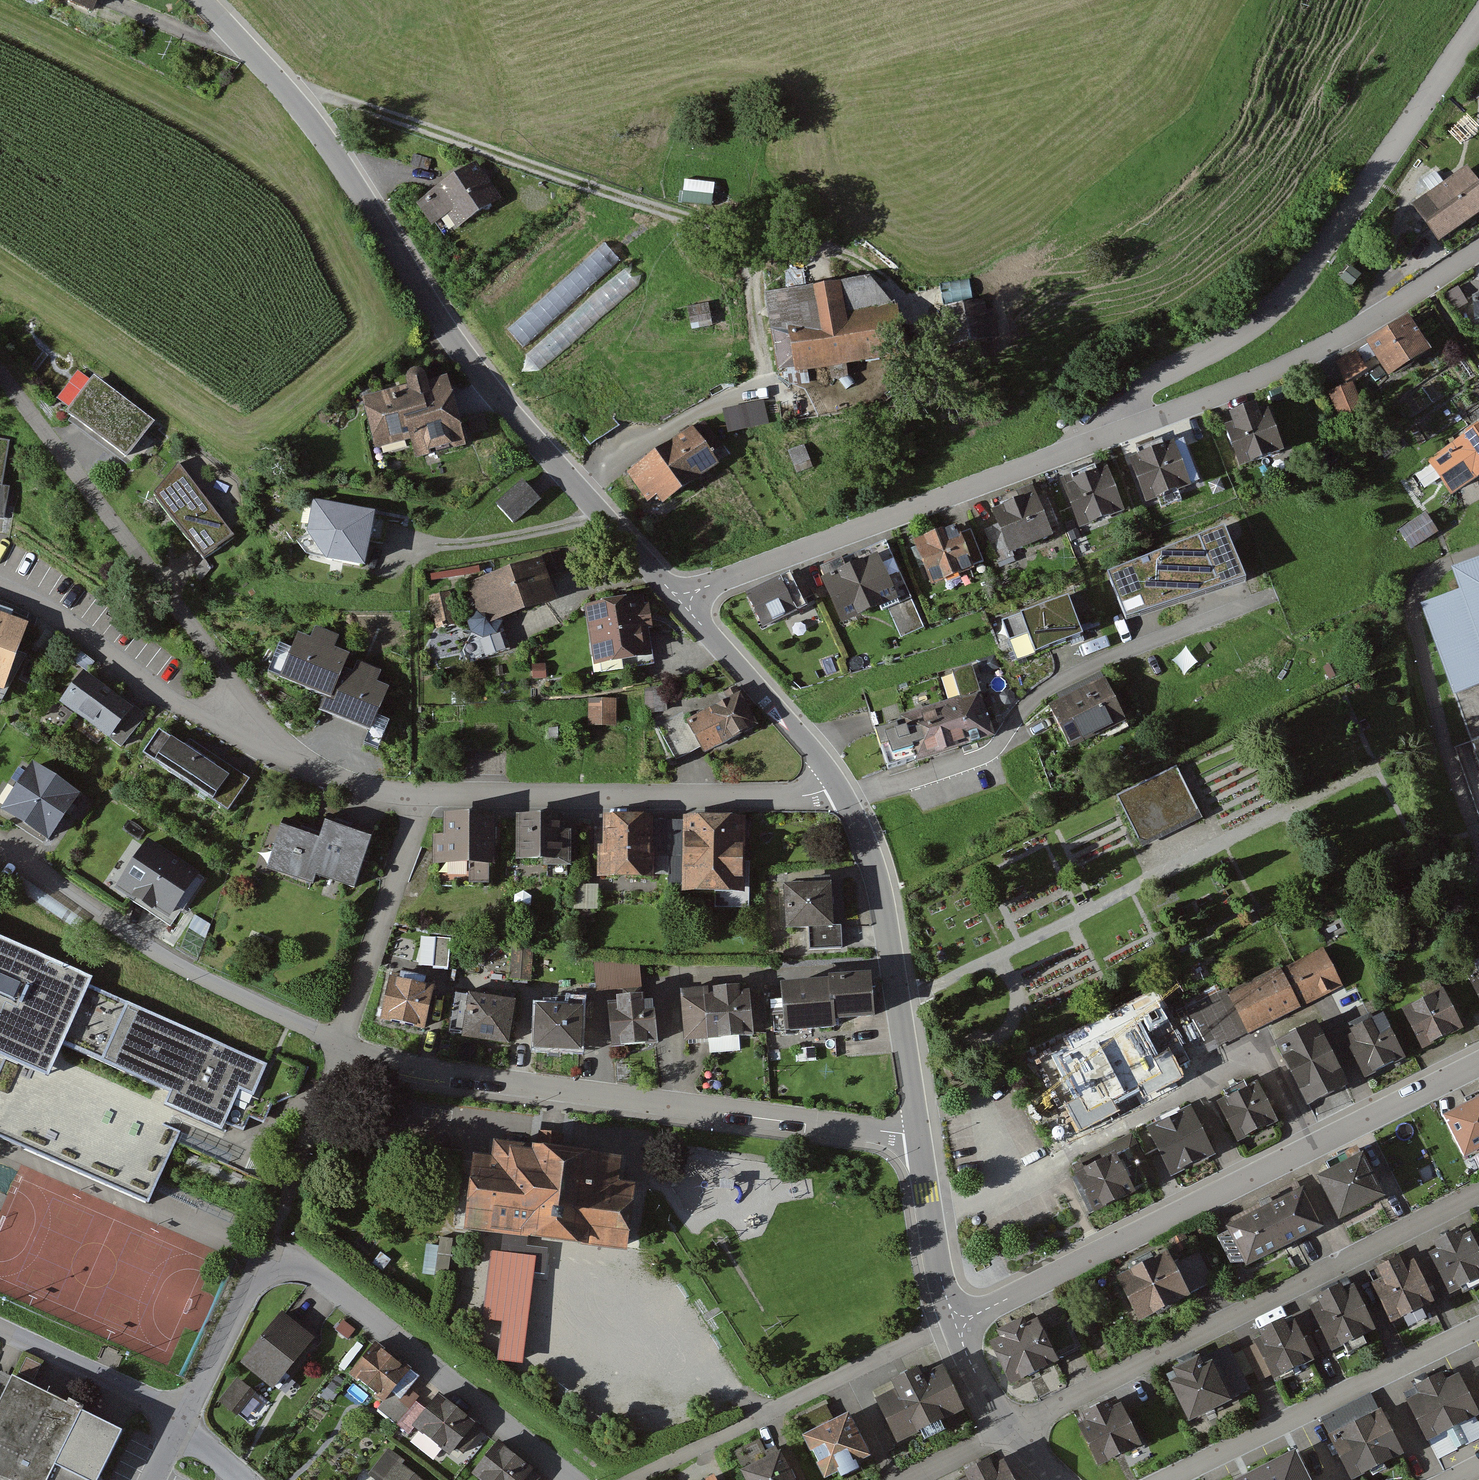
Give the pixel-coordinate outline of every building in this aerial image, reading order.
[(94,9),(97,0),(72,0),(94,9)] [(500,202),(477,167),(419,204),(432,224),(447,214),(457,230),(500,202)] [(1469,172),(1406,214),(1431,251),(1478,218),(1478,186),(1469,172)] [(510,309),(525,328),(626,249),(611,230),(510,309)] [(872,282),(774,296),(778,328),(790,326),(797,374),(901,359),(895,308),(872,282)] [(948,344),(999,335),(995,309),(986,310),(984,298),(941,305),(948,344)] [(687,306),(692,330),(712,326),(708,302),(687,306)] [(1434,356),(1410,319),(1334,367),(1347,387),(1380,366),(1391,384),(1434,356)] [(93,373),(65,410),(126,456),(154,419),(93,373)] [(446,381),(427,386),(426,381),(423,378),(420,376),(417,376),(413,377),(411,379),(409,381),(408,384),(408,387),(408,390),(363,402),(377,454),(414,445),(418,460),(464,448),(446,381)] [(1366,418),(1354,388),(1333,397),(1345,427),(1366,418)] [(722,408),(728,431),(769,421),(764,398),(722,408)] [(1283,458),(1267,411),(1225,426),(1242,473),(1283,458)] [(467,418),(472,433),(488,428),(483,414),(467,418)] [(656,493),(662,502),(720,462),(712,451),(721,444),(704,419),(694,426),(693,424),(626,471),(647,500),(656,493)] [(1427,459),(1451,494),(1478,475),(1478,424),(1427,459)] [(0,432),(0,495),(10,434),(0,432)] [(1179,442),(1192,473),(1211,465),(1198,434),(1179,442)] [(1128,456),(1146,501),(1191,483),(1174,438),(1165,441),(1163,436),(1136,447),(1138,452),(1128,456)] [(803,443),(787,450),(797,473),(813,466),(803,443)] [(178,462),(153,491),(204,557),(234,535),(178,462)] [(1060,476),(1079,526),(1124,508),(1107,464),(1098,468),(1096,462),(1060,476)] [(514,522),(541,498),(522,477),(496,501),(514,522)] [(327,556),(365,563),(376,509),(313,497),(306,529),(327,556)] [(1051,543),(1035,502),(993,518),(1009,559),(1051,543)] [(1399,529),(1411,548),(1438,530),(1426,511),(1399,529)] [(1225,522),(1107,569),(1126,616),(1246,575),(1225,522)] [(967,559),(956,533),(913,551),(929,591),(972,573),(967,559)] [(891,595),(876,561),(822,585),(842,631),(880,615),(875,602),(891,595)] [(555,604),(541,565),(468,590),(481,629),(555,604)] [(1457,576),(1465,598),(1429,610),(1474,741),(1478,739),(1478,568),(1457,576)] [(800,613),(786,583),(750,600),(763,629),(800,613)] [(1009,639),(1028,632),(1034,650),(1082,632),(1068,594),(1002,619),(1009,639)] [(587,612),(597,672),(655,663),(650,635),(655,634),(652,610),(646,611),(645,603),(587,612)] [(27,653),(18,650),(28,620),(0,610),(0,703),(27,653)] [(292,693),(338,711),(333,724),(378,742),(393,702),(353,686),(361,665),(311,645),(292,693)] [(1104,675),(1049,703),(1070,746),(1126,718),(1104,675)] [(146,720),(86,677),(63,707),(123,751),(146,720)] [(758,734),(739,697),(687,724),(706,761),(758,734)] [(993,731),(982,697),(873,731),(884,766),(993,731)] [(618,701),(590,702),(591,728),(618,727),(618,701)] [(159,726),(142,751),(228,808),(249,777),(190,738),(185,744),(159,726)] [(79,796),(34,767),(4,814),(49,843),(79,796)] [(1180,770),(1120,798),(1143,848),(1203,820),(1180,770)] [(656,818),(604,818),(603,880),(655,880),(656,818)] [(494,819),(448,819),(448,837),(436,837),(435,869),(494,870),(494,819)] [(565,820),(519,819),(518,871),(564,871),(565,820)] [(746,896),(745,821),(686,822),(686,897),(746,896)] [(371,843),(328,827),(322,844),(285,831),(270,873),(307,886),(311,875),(354,890),(371,843)] [(169,916),(199,872),(147,837),(115,886),(134,898),(137,894),(169,916)] [(832,886),(787,888),(789,928),(812,927),(812,950),(843,949),(843,928),(833,928),(832,886)] [(433,965),(449,967),(451,937),(435,936),(433,965)] [(0,945),(0,1060),(14,1066),(0,1098),(0,1131),(150,1197),(188,1114),(222,1129),(240,1089),(253,1095),(268,1062),(0,945)] [(510,978),(531,979),(533,948),(511,947),(510,978)] [(1344,990),(1325,952),(1283,972),(1281,968),(1228,994),(1249,1038),(1344,990)] [(875,1015),(870,976),(787,987),(792,1033),(838,1027),(837,1020),(875,1015)] [(436,989),(393,980),(383,1022),(426,1032),(436,989)] [(462,1035),(509,1042),(516,997),(468,990),(468,992),(455,991),(449,1030),(462,1032),(462,1035)] [(756,1034),(750,991),(683,1000),(689,1043),(756,1034)] [(1462,1030),(1443,994),(1403,1015),(1422,1051),(1462,1030)] [(652,1002),(612,1006),(616,1048),(656,1044),(652,1002)] [(582,1010),(541,1009),(540,1051),(581,1052),(582,1010)] [(1406,1060),(1384,1017),(1344,1038),(1366,1081),(1406,1060)] [(1347,1087),(1315,1026),(1277,1046),(1308,1107),(1347,1087)] [(1277,1122),(1259,1085),(1218,1105),(1237,1142),(1277,1122)] [(1444,1121),(1464,1159),(1478,1151),(1478,1103),(1444,1121)] [(1214,1153),(1191,1110),(1150,1131),(1172,1174),(1214,1153)] [(628,1247),(635,1185),(619,1183),(622,1158),(495,1142),(493,1159),(476,1157),(466,1230),(626,1250),(628,1247)] [(1136,1190),(1118,1154),(1076,1175),(1094,1211),(1136,1190)] [(1385,1197),(1363,1158),(1322,1180),(1343,1219),(1385,1197)] [(1322,1228),(1304,1192),(1228,1230),(1247,1266),(1322,1228)] [(1432,1254),(1451,1294),(1478,1280),(1478,1247),(1473,1235),(1432,1254)] [(444,1247),(431,1246),(429,1272),(450,1275),(453,1241),(445,1240),(444,1247)] [(1190,1296),(1169,1256),(1120,1281),(1141,1321),(1190,1296)] [(1402,1258),(1370,1274),(1395,1324),(1435,1304),(1415,1263),(1406,1267),(1402,1258)] [(1353,1285),(1312,1306),(1334,1352),(1376,1331),(1353,1285)] [(300,1328),(284,1315),(243,1364),(272,1388),(279,1379),(313,1339),(300,1328)] [(1316,1361),(1295,1318),(1255,1339),(1276,1381),(1316,1361)] [(354,1330),(343,1323),(336,1333),(348,1340),(354,1330)] [(1057,1362),(1038,1324),(993,1345),(1012,1384),(1057,1362)] [(410,1371),(378,1345),(351,1378),(383,1404),(398,1384),(410,1371)] [(1230,1346),(1170,1374),(1192,1421),(1252,1392),(1230,1346)] [(965,1410),(944,1369),(925,1379),(920,1370),(893,1384),(898,1394),(878,1404),(899,1444),(965,1410)] [(1410,1398),(1431,1439),(1478,1415),(1478,1410),(1460,1373),(1448,1380),(1444,1373),(1417,1387),(1420,1393),(1410,1398)] [(123,1433),(12,1378),(0,1402),(0,1479),(100,1479),(123,1433)] [(256,1394),(239,1381),(223,1403),(239,1416),(256,1394)] [(398,1384),(383,1404),(377,1411),(396,1426),(415,1403),(418,1399),(398,1384)] [(483,1430),(441,1397),(428,1414),(417,1427),(459,1460),(483,1430)] [(421,1409),(415,1403),(396,1426),(409,1436),(417,1427),(428,1414),(421,1409)] [(1122,1403),(1080,1423),(1102,1469),(1144,1448),(1122,1403)] [(1404,1453),(1383,1413),(1332,1440),(1353,1479),(1404,1453)] [(849,1415),(803,1439),(824,1479),(826,1479),(870,1458),(849,1415)] [(1294,1447),(1230,1479),(1311,1479),(1294,1447)] [(499,1450),(477,1477),(482,1479),(537,1479),(499,1450)] [(781,1451),(740,1471),(745,1479),(796,1479),(781,1451)] [(389,1456),(371,1478),(373,1479),(418,1479),(389,1456)] [(1005,1463),(972,1479),(1014,1479),(1005,1463)]
